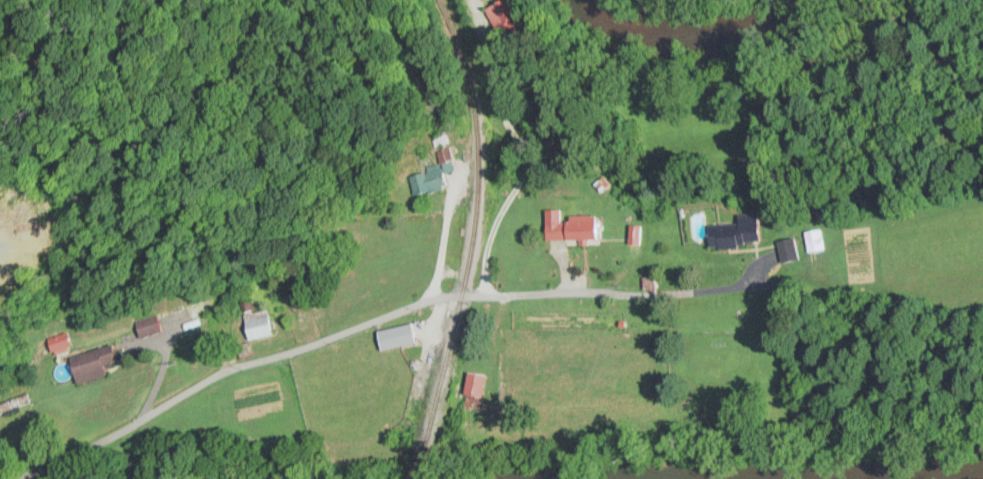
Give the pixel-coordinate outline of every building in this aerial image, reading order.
[(512,0),(501,0),(486,9),(501,33),(524,20),(512,0)] [(410,175),(414,194),(446,189),(443,170),(448,170),(446,162),(426,165),(427,172),(410,175)] [(594,241),(594,216),(563,216),(563,210),(545,210),(545,241),(594,241)] [(759,246),(758,214),(737,214),(737,224),(707,226),(708,248),(759,246)] [(807,252),(825,251),(823,229),(805,231),(807,252)] [(799,261),(796,238),(778,241),(781,263),(799,261)] [(274,334),(267,308),(240,315),(247,341),(274,334)] [(159,332),(153,315),(132,322),(138,339),(159,332)] [(376,332),(379,351),(416,344),(412,324),(376,332)] [(103,378),(100,368),(113,364),(108,347),(66,359),(74,387),(103,378)] [(464,396),(482,398),(484,375),(466,373),(464,396)]
